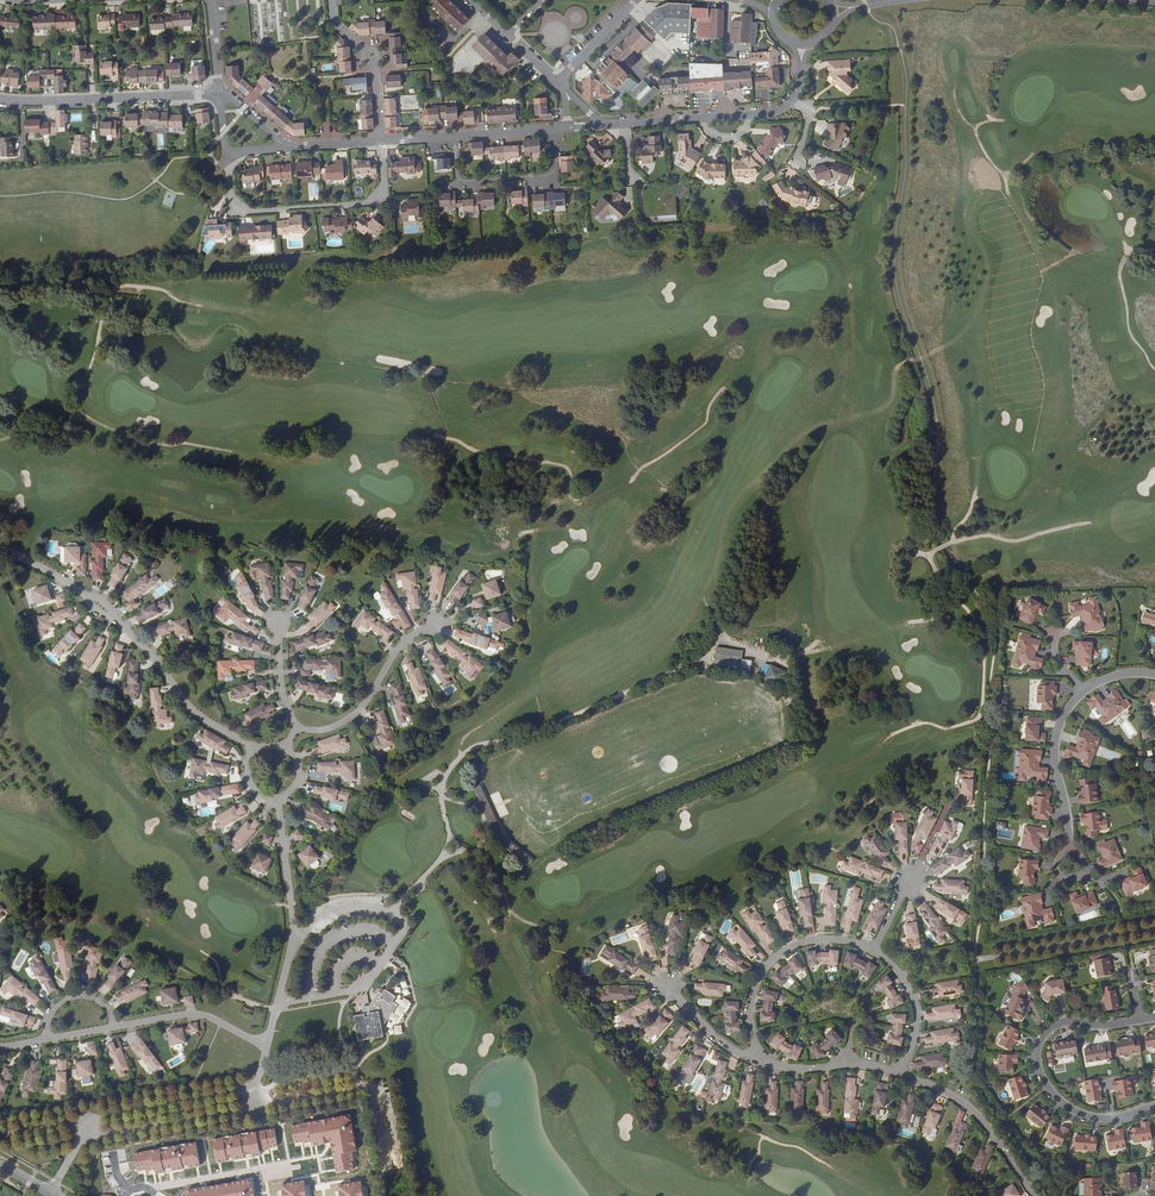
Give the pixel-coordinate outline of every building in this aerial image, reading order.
[(437,1),(431,7),(442,18),(455,4),(451,0),(436,0),(437,1)] [(655,7),(643,19),(665,40),(672,33),(690,34),(691,18),(691,8),(691,4),(667,3),(667,4),(656,8),(655,7)] [(470,19),(455,4),(442,18),(457,32),(465,24),(470,19)] [(707,8),(698,8),(697,18),(697,38),(723,39),(724,13),(724,9),(711,9),(709,11),(707,8)] [(177,15),(173,15),(173,17),(173,27),(193,26),(193,25),(192,16),(192,13),(177,14),(177,15)] [(750,14),(742,13),(742,21),(732,20),(732,28),(731,28),(730,42),(751,43),(751,38),(752,22),(752,16),(750,14)] [(61,18),(55,18),(56,30),(62,29),(62,28),(76,28),(76,14),(70,14),(70,16),(61,16),(61,18)] [(105,15),(99,16),(99,28),(111,27),(110,24),(115,24),(115,21),(115,17),(115,14),(110,14),(110,15),(105,15)] [(123,16),(119,17),(119,21),(119,28),(140,27),(139,14),(132,14),(132,16),(123,16)] [(1,15),(0,18),(0,25),(3,26),(8,26),(8,29),(14,29),(14,28),(20,28),(21,17),(15,16),(15,18),(5,17),(5,16),(1,15)] [(40,17),(33,17),(34,30),(48,29),(48,30),(56,30),(55,18),(55,16),(55,15),(48,15),(48,16),(40,17)] [(159,18),(151,18),(151,30),(165,29),(165,27),(173,27),(173,17),(159,18)] [(356,20),(349,28),(353,31),(354,31),(359,30),(360,35),(365,35),(370,35),(369,22),(359,23),(356,20)] [(375,20),(369,20),(369,22),(370,35),(386,34),(386,21),(375,22),(375,20)] [(642,26),(638,31),(650,41),(654,37),(642,26)] [(627,36),(624,39),(635,50),(638,53),(644,48),(646,50),(652,44),(650,41),(638,31),(635,28),(632,31),(632,33),(629,36),(627,36)] [(400,33),(389,33),(390,42),(390,48),(396,48),(401,47),(401,37),(400,37),(400,33)] [(480,39),(472,47),(482,56),(495,43),(485,33),(480,39)] [(341,37),(334,45),(337,48),(338,58),(349,57),(351,57),(350,51),(350,47),(344,47),(344,40),(341,37)] [(616,50),(613,54),(622,63),(635,50),(625,41),(621,45),(620,43),(615,49),(616,50)] [(506,54),(495,43),(482,56),(503,76),(514,64),(519,59),(512,52),(508,56),(506,54)] [(86,45),(73,45),(73,52),(76,52),(76,62),(83,62),(82,64),(92,64),(94,64),(94,53),(86,53),(86,45)] [(767,52),(751,53),(750,59),(751,69),(755,68),(779,67),(778,56),(780,54),(772,46),(767,52)] [(396,54),(390,54),(391,61),(391,65),(396,65),(396,69),(408,68),(407,63),(403,64),(402,54),(396,54)] [(613,54),(610,57),(619,66),(622,63),(613,54)] [(338,58),(337,58),(337,62),(339,62),(340,73),(352,72),(351,65),(351,61),(349,61),(349,57),(338,58)] [(610,57),(605,61),(602,65),(603,67),(600,70),(598,69),(597,70),(616,88),(629,75),(619,66),(610,57)] [(850,60),(827,61),(828,70),(829,70),(829,75),(836,81),(836,82),(836,84),(848,94),(853,88),(851,86),(850,82),(853,79),(847,75),(847,71),(851,71),(850,60)] [(113,62),(100,62),(101,74),(107,74),(110,74),(110,75),(119,75),(118,63),(113,63),(113,62)] [(180,63),(166,63),(166,76),(181,76),(180,63)] [(722,64),(689,63),(690,77),(692,93),(709,92),(713,87),(718,92),(724,91),(723,73),(722,64)] [(204,65),(192,66),(194,81),(206,80),(204,65)] [(239,66),(226,66),(227,77),(232,76),(232,81),(233,83),(236,86),(243,79),(239,76),(239,66)] [(779,67),(755,68),(756,88),(777,86),(780,86),(780,83),(779,67)] [(2,72),(0,82),(5,83),(4,85),(9,86),(10,84),(13,85),(13,86),(18,87),(20,73),(14,72),(14,70),(6,69),(6,72),(2,72)] [(47,70),(39,71),(40,76),(27,76),(28,87),(40,87),(40,79),(42,79),(47,79),(47,70)] [(55,70),(47,70),(47,79),(55,79),(55,86),(55,94),(64,93),(64,88),(67,87),(67,80),(64,80),(63,75),(62,75),(55,76),(55,71),(55,70)] [(130,73),(125,73),(125,81),(130,80),(130,82),(132,84),(138,83),(138,80),(143,79),(142,70),(137,71),(137,72),(130,72),(130,73)] [(157,70),(142,70),(143,79),(143,82),(143,83),(152,83),(158,82),(157,70)] [(751,71),(723,73),(724,91),(736,90),(736,89),(744,88),(744,89),(752,89),(751,71)] [(591,74),(582,82),(582,89),(585,91),(583,93),(582,95),(590,103),(593,102),(599,95),(599,94),(602,94),(602,95),(601,99),(608,99),(612,95),(596,79),(591,79),(591,74)] [(263,75),(257,82),(261,85),(267,78),(263,75)] [(394,75),(386,76),(386,85),(387,88),(401,87),(400,75),(394,75)] [(358,78),(352,78),(346,79),(346,84),(352,84),(352,90),(367,89),(367,86),(366,77),(358,78)] [(671,78),(659,79),(660,85),(660,95),(669,95),(669,92),(672,92),(676,94),(679,91),(683,91),(683,94),(692,93),(690,77),(678,77),(671,77),(671,78)] [(268,80),(267,78),(261,85),(262,86),(264,88),(270,81),(268,80)] [(630,78),(622,87),(627,91),(635,83),(630,78)] [(254,89),(243,79),(236,86),(247,96),(254,89)] [(651,88),(643,80),(638,84),(629,94),(635,99),(637,97),(640,100),(638,102),(644,107),(655,95),(660,95),(660,85),(654,85),(651,88)] [(273,84),(270,81),(264,88),(268,91),(274,84),(273,84)] [(273,105),(261,95),(255,103),(266,113),(273,105)] [(617,95),(612,99),(620,106),(624,102),(617,95)] [(396,98),(384,99),(384,100),(384,105),(385,113),(387,113),(397,113),(396,98)] [(372,100),(360,100),(361,115),(371,114),(373,114),(372,105),(372,101),(372,100)] [(273,105),(266,113),(284,128),(291,120),(285,115),(289,111),(284,106),(283,107),(279,104),(276,108),(273,105)] [(547,104),(534,105),(535,115),(540,115),(540,119),(552,118),(552,114),(548,114),(547,104)] [(447,105),(442,106),(443,119),(447,118),(447,120),(458,119),(457,113),(457,106),(447,107),(447,105)] [(438,108),(428,109),(429,121),(436,121),(440,120),(440,119),(443,119),(442,106),(438,106),(438,108)] [(497,109),(487,110),(488,122),(498,121),(498,120),(502,120),(501,107),(497,107),(497,109)] [(505,107),(501,107),(502,120),(506,120),(506,121),(517,120),(516,108),(505,108),(505,107)] [(209,108),(196,109),(198,123),(210,122),(209,108)] [(56,122),(49,122),(49,135),(50,136),(57,136),(57,128),(66,127),(66,122),(68,122),(67,114),(65,114),(65,110),(56,110),(56,118),(56,122)] [(478,110),(464,111),(464,112),(464,119),(465,124),(479,123),(478,110)] [(157,111),(144,111),(144,112),(145,126),(154,125),(159,125),(159,128),(168,127),(168,115),(168,113),(157,113),(157,111)] [(133,114),(126,115),(126,116),(126,125),(126,127),(145,126),(144,112),(138,113),(138,114),(133,114)] [(397,113),(387,113),(387,117),(385,117),(386,128),(395,127),(397,127),(397,117),(398,117),(398,113),(397,113)] [(361,115),(359,115),(359,119),(362,119),(362,130),(364,129),(374,129),(373,118),(371,118),(371,114),(361,115)] [(182,115),(168,115),(168,127),(168,128),(183,127),(182,115)] [(36,118),(25,119),(26,132),(40,132),(40,135),(49,135),(49,122),(39,122),(39,121),(36,121),(36,118)] [(112,122),(101,122),(101,135),(107,135),(112,135),(112,137),(112,138),(117,138),(116,120),(111,120),(112,122)] [(294,123),(291,120),(284,128),(288,131),(290,131),(294,130),(295,135),(295,136),(305,135),(304,123),(294,123)] [(846,122),(827,124),(827,132),(829,131),(832,134),(831,136),(831,138),(829,140),(826,141),(825,141),(823,143),(824,144),(828,149),(829,148),(834,151),(838,151),(839,149),(840,146),(843,143),(843,138),(847,138),(847,134),(851,129),(846,125),(846,122)] [(781,127),(770,127),(770,132),(770,135),(767,136),(766,136),(758,147),(770,155),(778,144),(784,144),(783,134),(781,134),(781,130),(781,127)] [(689,133),(678,134),(679,143),(678,143),(679,152),(678,152),(678,154),(680,154),(680,159),(679,160),(684,164),(684,165),(689,168),(690,166),(693,168),(702,154),(694,150),(693,152),(691,150),(692,148),(691,142),(690,142),(689,133)] [(87,134),(76,135),(76,140),(75,140),(75,155),(88,154),(87,146),(87,140),(88,140),(87,134)] [(660,135),(649,136),(649,146),(645,146),(645,150),(644,150),(642,148),(640,149),(637,152),(637,155),(641,159),(642,164),(653,163),(653,155),(655,152),(661,152),(660,135)] [(0,138),(0,142),(1,142),(2,157),(14,156),(14,151),(13,151),(13,147),(12,142),(11,142),(11,137),(10,137),(5,138),(0,138)] [(529,139),(524,139),(525,145),(525,152),(525,156),(530,156),(530,153),(541,152),(540,139),(535,140),(529,140),(529,139)] [(592,141),(586,147),(593,153),(591,155),(595,160),(595,163),(597,164),(605,164),(611,156),(611,150),(605,150),(604,150),(602,151),(600,152),(598,150),(598,146),(592,141)] [(482,142),(468,143),(469,155),(483,154),(483,148),(482,142)] [(519,145),(508,146),(508,148),(504,148),(505,161),(509,161),(510,159),(520,158),(519,152),(519,145)] [(501,147),(490,147),(491,154),(491,160),(501,159),(501,161),(505,161),(504,148),(501,149),(501,147)] [(740,161),(733,161),(734,176),(736,176),(738,174),(742,174),(744,176),(745,174),(749,174),(750,176),(754,176),(757,174),(757,170),(766,161),(756,151),(752,156),(749,156),(749,160),(747,162),(745,162),(742,159),(740,161)] [(445,154),(432,155),(432,159),(437,159),(438,169),(451,168),(450,158),(445,158),(445,154)] [(577,156),(559,157),(560,162),(561,162),(561,167),(562,172),(575,172),(574,161),(577,161),(577,156)] [(388,163),(389,173),(389,177),(394,177),(394,173),(407,172),(407,174),(415,174),(415,173),(420,173),(419,168),(415,168),(415,163),(414,157),(402,158),(402,160),(401,162),(388,163)] [(361,159),(353,160),(355,174),(371,173),(371,179),(377,178),(376,163),(371,164),(370,161),(361,161),(361,159)] [(336,165),(326,166),(326,174),(327,180),(344,179),(343,160),(335,161),(336,165)] [(709,164),(703,160),(696,172),(705,178),(705,179),(713,179),(713,178),(726,178),(725,164),(719,164),(719,163),(712,163),(712,164),(709,164)] [(302,162),(296,162),(297,178),(313,177),(313,175),(320,174),(319,162),(312,163),(312,161),(305,162),(305,163),(302,164),(302,162)] [(824,165),(813,168),(814,170),(809,171),(810,172),(810,174),(811,175),(811,176),(812,176),(813,179),(814,180),(817,179),(817,181),(824,179),(824,181),(825,181),(825,183),(827,184),(828,184),(829,184),(830,184),(832,184),(833,183),(834,183),(835,183),(836,182),(837,181),(838,181),(839,180),(839,179),(840,179),(840,178),(847,180),(849,177),(851,178),(851,176),(852,175),(852,173),(852,171),(852,170),(852,169),(834,162),(834,167),(833,169),(830,170),(829,169),(828,168),(825,166),(824,165)] [(281,165),(269,165),(269,166),(270,178),(270,180),(292,178),(292,171),(291,165),(291,164),(287,164),(287,166),(281,166),(281,165)] [(249,169),(243,170),(244,183),(254,182),(261,182),(260,177),(260,176),(264,175),(263,166),(253,167),(253,169),(249,169)] [(772,171),(762,178),(764,181),(774,173),(772,171)] [(774,173),(764,181),(766,183),(776,175),(774,173)] [(782,180),(772,186),(779,197),(784,199),(784,200),(791,202),(792,206),(795,206),(798,204),(805,207),(806,203),(810,204),(812,196),(809,195),(810,192),(802,190),(802,191),(795,189),(796,188),(788,186),(788,188),(786,187),(782,180)] [(517,191),(511,191),(512,204),(523,204),(523,207),(528,206),(527,195),(527,189),(522,189),(522,191),(517,191)] [(673,189),(645,191),(646,214),(662,213),(662,220),(675,220),(674,212),(673,189)] [(176,195),(166,190),(161,205),(171,209),(176,195)] [(450,193),(439,194),(441,207),(451,206),(451,209),(456,209),(456,207),(456,200),(455,191),(450,192),(450,193)] [(483,192),(478,192),(478,197),(479,210),(484,210),(484,206),(495,206),(494,193),(489,193),(483,193),(483,192)] [(544,194),(533,195),(534,208),(545,207),(545,210),(550,210),(549,192),(544,193),(544,194)] [(554,192),(549,192),(550,210),(555,209),(555,206),(565,206),(564,193),(560,193),(554,193),(554,192)] [(596,204),(593,205),(594,217),(599,216),(603,220),(607,215),(616,215),(618,216),(618,219),(620,221),(627,212),(618,204),(624,197),(618,192),(612,193),(613,198),(609,202),(602,197),(596,204)] [(464,200),(463,200),(463,207),(464,213),(474,212),(474,215),(480,215),(479,210),(478,197),(473,197),(473,199),(464,200)] [(419,199),(407,200),(407,205),(406,205),(406,207),(401,207),(401,209),(400,211),(400,213),(402,215),(402,219),(408,218),(408,217),(409,216),(415,216),(416,218),(417,218),(419,219),(421,219),(423,217),(424,217),(423,207),(420,207),(419,199)] [(362,216),(357,222),(360,225),(357,228),(364,235),(367,232),(368,231),(371,231),(372,231),(377,235),(384,227),(379,222),(379,220),(381,217),(377,214),(373,218),(374,219),(371,222),(370,222),(369,221),(362,216)] [(278,235),(283,235),(287,234),(288,232),(299,231),(303,235),(309,228),(306,225),(305,222),(302,222),(302,215),(293,216),(293,217),(293,218),(292,220),(290,220),(282,221),(277,221),(278,235)] [(329,218),(322,219),(322,226),(324,226),(325,232),(330,232),(330,234),(336,234),(336,233),(339,233),(342,234),(346,230),(345,226),(348,225),(347,217),(339,218),(339,219),(329,220),(329,218)] [(208,220),(206,220),(202,236),(205,235),(205,236),(209,237),(215,237),(218,239),(224,234),(228,234),(228,236),(232,236),(231,221),(224,222),(224,224),(218,225),(217,219),(208,220)] [(247,225),(239,226),(240,239),(240,246),(246,246),(245,239),(248,239),(248,240),(259,239),(259,237),(265,237),(267,238),(267,239),(272,239),(272,225),(256,226),(253,229),(247,229),(247,226),(247,225)] [(112,542),(93,542),(93,556),(93,557),(95,556),(95,560),(93,560),(93,561),(93,579),(101,579),(101,571),(104,571),(104,560),(102,560),(102,557),(107,557),(107,548),(112,548),(112,542)] [(80,554),(81,547),(79,547),(67,546),(65,546),(65,562),(80,562),(80,554)] [(131,557),(125,553),(116,567),(113,571),(106,582),(113,586),(118,579),(120,581),(124,575),(123,575),(124,573),(125,574),(128,569),(125,567),(131,557)] [(269,563),(250,566),(251,572),(256,571),(257,579),(262,578),(262,582),(261,582),(262,593),(265,593),(266,600),(275,599),(272,580),(269,581),(268,578),(271,577),(269,563)] [(303,565),(285,563),(283,577),(286,577),(286,581),(283,580),(281,599),(289,600),(290,592),(292,592),(294,582),(292,581),(292,578),(297,579),(299,570),(303,571),(303,565)] [(86,576),(86,567),(80,567),(77,567),(77,576),(86,576)] [(441,596),(447,573),(441,572),(442,568),(436,567),(435,571),(434,571),(431,583),(434,583),(433,586),(431,585),(429,593),(430,593),(428,600),(434,602),(436,594),(441,596)] [(248,582),(242,570),(234,574),(239,584),(235,586),(244,602),(248,600),(253,610),(261,606),(250,587),(248,582)] [(417,585),(415,572),(396,574),(397,580),(401,580),(403,588),(408,587),(408,591),(407,591),(408,602),(410,601),(411,609),(420,608),(418,590),(418,589),(415,590),(414,586),(417,586),(417,585)] [(467,591),(476,578),(469,573),(462,583),(460,581),(456,586),(457,586),(456,589),(455,588),(451,593),(454,595),(449,602),(455,606),(463,596),(467,591)] [(150,579),(146,574),(128,588),(124,591),(127,595),(125,597),(129,601),(130,602),(127,604),(131,609),(137,604),(134,599),(133,600),(132,599),(135,597),(135,598),(141,593),(140,591),(142,590),(144,592),(154,585),(153,584),(157,581),(153,577),(150,579)] [(319,579),(311,576),(304,590),(303,590),(302,591),(301,592),(301,593),(301,594),(302,595),(296,606),(303,610),(307,603),(310,604),(313,599),(312,598),(313,596),(314,596),(316,591),(313,589),(319,579)] [(501,595),(496,580),(482,585),(486,600),(501,595)] [(382,586),(385,591),(380,594),(378,592),(374,594),(374,596),(376,600),(378,600),(381,599),(387,609),(390,607),(391,610),(390,610),(394,616),(394,615),(397,619),(392,622),(396,628),(401,625),(404,630),(411,626),(408,621),(391,593),(386,583),(382,586)] [(52,599),(47,584),(33,589),(37,604),(52,599)] [(67,600),(64,592),(56,595),(58,603),(67,600)] [(169,605),(165,598),(151,605),(147,608),(134,614),(137,620),(145,617),(146,620),(152,617),(152,616),(154,615),(155,616),(160,613),(158,610),(169,605)] [(483,606),(481,598),(472,601),(475,609),(483,606)] [(1036,610),(1039,612),(1042,614),(1046,607),(1030,598),(1027,603),(1025,604),(1023,607),(1023,609),(1018,617),(1031,624),(1034,618),(1035,617),(1034,616),(1037,612),(1036,612),(1036,610)] [(328,606),(324,601),(308,617),(311,620),(305,625),(310,630),(315,625),(316,626),(321,620),(320,619),(321,617),(324,620),(333,611),(333,610),(336,607),(332,603),(328,606)] [(1078,607),(1071,609),(1070,609),(1072,617),(1079,615),(1081,615),(1082,619),(1084,619),(1084,621),(1081,622),(1082,626),(1081,627),(1083,632),(1103,627),(1102,620),(1100,620),(1097,611),(1099,610),(1097,602),(1090,604),(1078,607)] [(249,618),(231,603),(228,607),(224,604),(220,609),(224,612),(223,613),(232,621),(235,618),(237,620),(235,622),(241,627),(242,626),(247,631),(251,626),(246,621),(249,618)] [(48,613),(35,617),(41,635),(47,634),(45,629),(53,627),(52,622),(55,621),(56,622),(66,619),(66,617),(73,615),(70,607),(54,612),(53,612),(53,615),(50,616),(49,613),(48,613)] [(375,618),(364,610),(353,625),(358,629),(361,625),(367,630),(370,626),(373,628),(372,629),(381,636),(382,635),(388,639),(393,632),(379,621),(377,623),(374,621),(376,619),(375,618)] [(511,628),(506,613),(492,617),(496,632),(511,628)] [(488,622),(485,614),(477,616),(480,625),(488,622)] [(191,636),(186,618),(173,621),(172,621),(173,624),(169,625),(168,622),(168,623),(150,628),(147,629),(149,636),(152,635),(153,636),(160,634),(161,636),(171,633),(171,631),(174,630),(176,635),(183,633),(185,637),(191,636)] [(85,627),(79,622),(66,635),(61,640),(51,650),(57,656),(57,655),(58,656),(60,656),(61,656),(62,655),(63,653),(62,652),(62,651),(65,648),(68,651),(80,638),(77,636),(85,627)] [(260,631),(254,626),(250,630),(256,635),(260,631)] [(506,644),(501,643),(488,638),(482,636),(463,629),(460,637),(460,638),(462,639),(471,642),(470,644),(470,645),(477,647),(478,644),(481,646),(480,648),(487,651),(496,653),(497,652),(498,650),(499,650),(500,646),(505,648),(506,644)] [(325,635),(324,631),(297,641),(293,642),(296,651),(307,647),(307,648),(313,645),(313,644),(315,643),(317,647),(328,643),(327,641),(332,640),(329,634),(325,635)] [(261,642),(233,632),(232,636),(228,635),(225,641),(230,642),(229,643),(240,647),(242,644),(244,645),(244,646),(250,648),(250,647),(262,651),(265,643),(261,642)] [(96,642),(92,639),(80,659),(85,662),(83,665),(88,669),(90,666),(91,666),(97,655),(95,653),(96,651),(98,652),(102,646),(101,645),(105,639),(100,636),(96,642)] [(1041,641),(1020,636),(1018,642),(1020,643),(1017,652),(1016,652),(1013,665),(1019,667),(1021,662),(1032,665),(1031,669),(1039,672),(1040,667),(1041,667),(1043,659),(1035,657),(1036,653),(1033,652),(1034,650),(1037,650),(1038,646),(1039,646),(1041,641)] [(484,667),(481,664),(470,656),(469,656),(468,658),(465,656),(466,653),(451,642),(447,638),(442,645),(446,649),(453,654),(451,656),(460,662),(461,661),(464,663),(461,667),(467,672),(465,676),(469,679),(476,670),(480,673),(484,667)] [(1077,656),(1077,657),(1076,664),(1090,665),(1091,656),(1092,655),(1093,650),(1091,649),(1092,643),(1073,642),(1072,649),(1076,649),(1079,650),(1079,651),(1078,651),(1077,656)] [(122,645),(114,643),(111,655),(109,660),(105,676),(113,678),(116,667),(119,668),(121,662),(120,661),(120,660),(121,660),(123,654),(120,653),(122,645)] [(742,659),(743,650),(716,647),(715,661),(741,664),(741,669),(751,670),(752,660),(742,659)] [(448,678),(452,676),(432,648),(426,654),(432,663),(431,664),(435,670),(436,669),(438,671),(435,673),(442,683),(443,682),(445,686),(450,682),(448,678)] [(340,678),(340,659),(327,659),(326,659),(326,662),(322,662),(322,659),(303,660),(304,669),(312,668),(312,670),(322,670),(322,669),(326,669),(326,674),(334,674),(334,678),(340,678)] [(231,660),(218,660),(218,679),(224,679),(225,680),(232,680),(233,679),(233,676),(232,675),(232,670),(236,670),(236,671),(246,671),(246,669),(254,669),(254,660),(237,660),(236,660),(236,663),(232,663),(232,660),(231,660)] [(138,662),(130,661),(126,694),(130,694),(130,699),(137,700),(137,695),(138,695),(140,683),(136,682),(136,680),(138,680),(138,674),(137,673),(138,662)] [(421,691),(427,689),(419,667),(414,669),(411,662),(406,665),(408,671),(408,672),(410,679),(413,678),(413,680),(410,681),(415,694),(416,693),(417,697),(423,695),(421,691)] [(785,670),(764,663),(759,677),(780,684),(785,670)] [(265,680),(233,688),(234,693),(229,694),(231,700),(235,698),(236,700),(248,697),(247,693),(249,693),(249,694),(256,692),(256,691),(267,688),(265,680)] [(331,687),(298,680),(296,688),(307,691),(307,692),(314,694),(314,692),(317,693),(316,696),(328,699),(328,698),(332,699),(334,693),(329,692),(331,687)] [(1044,685),(1044,681),(1041,681),(1041,685),(1038,685),(1037,703),(1042,704),(1042,709),(1051,710),(1052,698),(1053,698),(1053,694),(1056,694),(1056,686),(1054,686),(1044,685)] [(405,717),(410,716),(400,684),(392,687),(395,698),(394,698),(396,705),(397,705),(398,707),(394,708),(398,720),(399,719),(401,724),(407,721),(405,717)] [(158,687),(149,688),(151,706),(151,707),(154,706),(155,710),(152,710),(152,711),(153,724),(172,722),(171,716),(167,717),(166,709),(161,709),(160,706),(162,705),(161,695),(159,695),(158,687)] [(1111,694),(1108,696),(1110,699),(1108,700),(1107,699),(1103,702),(1097,694),(1091,699),(1091,700),(1087,702),(1092,709),(1096,706),(1103,716),(1099,719),(1103,725),(1114,717),(1113,716),(1121,710),(1122,711),(1128,707),(1115,690),(1111,693),(1111,694)] [(263,703),(244,715),(247,720),(243,722),(246,727),(250,725),(261,719),(260,716),(262,715),(263,717),(269,713),(269,712),(275,709),(272,703),(266,707),(263,703)] [(378,751),(396,744),(391,731),(388,731),(387,728),(390,727),(389,726),(383,710),(375,713),(378,720),(376,721),(379,731),(381,730),(382,734),(377,736),(380,743),(376,745),(378,751)] [(1041,727),(1041,726),(1041,718),(1027,718),(1026,728),(1025,729),(1025,733),(1026,734),(1026,740),(1045,741),(1045,734),(1042,734),(1038,734),(1038,731),(1040,732),(1040,727),(1041,727)] [(1084,760),(1090,762),(1093,754),(1092,754),(1095,744),(1097,745),(1099,738),(1079,731),(1078,736),(1078,737),(1077,741),(1080,742),(1079,744),(1078,744),(1076,748),(1075,748),(1067,745),(1065,753),(1066,753),(1073,756),(1084,760)] [(229,750),(232,744),(212,733),(210,738),(203,734),(200,739),(207,743),(207,744),(213,747),(214,745),(216,746),(214,749),(226,756),(226,755),(230,757),(233,751),(229,750)] [(341,739),(339,734),(317,742),(319,746),(312,749),(314,754),(321,752),(321,753),(329,750),(328,748),(330,747),(331,750),(343,746),(343,745),(347,743),(345,738),(341,739)] [(1038,768),(1038,763),(1037,763),(1037,761),(1040,761),(1040,756),(1041,756),(1042,751),(1021,749),(1020,756),(1022,757),(1021,766),(1020,766),(1019,780),(1025,780),(1026,775),(1038,776),(1037,781),(1046,781),(1046,777),(1047,777),(1047,768),(1039,768),(1038,768)] [(227,774),(229,765),(212,762),(210,762),(210,764),(207,764),(207,761),(193,758),(189,776),(195,778),(196,773),(204,774),(205,770),(209,770),(208,772),(219,774),(219,772),(227,774)] [(354,780),(354,761),(340,761),(340,764),(336,764),(336,762),(335,762),(317,762),(317,771),(325,771),(325,773),(336,772),(336,770),(340,770),(340,776),(348,775),(349,780),(354,780)] [(973,772),(965,771),(964,778),(964,779),(961,779),(961,786),(962,786),(962,788),(961,788),(960,795),(963,795),(963,803),(971,804),(973,772)] [(1090,778),(1081,779),(1082,791),(1081,791),(1081,795),(1078,795),(1079,803),(1098,801),(1096,784),(1091,784),(1090,778)] [(238,784),(231,785),(232,794),(240,793),(240,792),(239,784),(238,784)] [(347,800),(349,793),(337,789),(331,788),(315,784),(314,792),(324,795),(324,798),(330,799),(332,799),(332,800),(338,801),(339,798),(347,800)] [(232,794),(231,785),(198,791),(199,796),(194,797),(195,802),(200,802),(200,803),(212,801),(212,797),(214,797),(214,798),(221,797),(221,796),(232,794)] [(1048,803),(1049,791),(1039,791),(1039,797),(1034,796),(1033,814),(1036,814),(1035,818),(1039,819),(1039,814),(1048,815),(1051,815),(1052,807),(1049,807),(1049,803),(1048,803)] [(329,822),(332,817),(313,805),(310,809),(304,805),(301,811),(307,815),(306,815),(313,819),(314,817),(316,819),(314,821),(325,828),(326,827),(330,829),(332,824),(329,822)] [(237,810),(234,806),(215,817),(218,822),(214,824),(217,829),(221,827),(221,828),(232,822),(231,819),(233,818),(234,820),(241,816),(240,815),(246,811),(243,806),(237,810)] [(926,839),(936,819),(932,816),(933,812),(928,809),(927,810),(926,810),(924,814),(919,825),(922,826),(921,828),(919,827),(915,834),(916,835),(913,841),(911,845),(914,846),(911,849),(919,853),(926,839)] [(1086,826),(1087,837),(1097,836),(1096,830),(1101,830),(1099,812),(1081,814),(1082,822),(1085,822),(1085,826),(1086,826)] [(906,817),(906,813),(898,813),(898,814),(899,820),(898,823),(895,823),(895,831),(897,831),(897,834),(895,834),(895,841),(898,841),(898,852),(907,852),(907,835),(907,829),(906,823),(906,817)] [(251,825),(247,821),(232,838),(236,842),(233,845),(238,849),(240,846),(241,847),(250,837),(247,835),(249,833),(251,835),(256,829),(255,829),(260,823),(256,819),(251,825)] [(950,825),(944,823),(938,834),(936,838),(928,854),(936,858),(940,852),(941,853),(946,843),(945,842),(946,839),(950,841),(957,829),(955,828),(957,824),(952,821),(950,825)] [(1048,830),(1025,826),(1021,847),(1039,850),(1040,845),(1039,844),(1039,839),(1038,839),(1038,836),(1047,838),(1048,830)] [(296,841),(303,836),(298,829),(291,834),(296,841)] [(270,844),(273,836),(265,833),(262,841),(270,844)] [(889,855),(875,836),(870,840),(868,836),(862,840),(863,841),(873,854),(875,853),(877,854),(875,856),(880,862),(880,861),(885,867),(890,863),(885,857),(889,855)] [(1114,839),(1097,846),(1099,851),(1101,851),(1102,855),(1104,855),(1105,858),(1097,861),(1100,868),(1122,859),(1114,839)] [(319,858),(310,846),(298,855),(307,867),(319,858)] [(962,853),(959,848),(948,855),(944,858),(930,868),(935,875),(941,871),(942,872),(951,866),(950,865),(952,863),(955,867),(966,859),(966,858),(969,856),(966,850),(962,853)] [(272,858),(257,852),(252,867),(266,872),(272,858)] [(863,863),(851,857),(848,864),(844,862),(842,868),(846,870),(845,872),(858,878),(861,872),(863,873),(863,875),(873,879),(873,877),(880,880),(884,871),(868,865),(863,863)] [(1033,872),(1034,872),(1034,868),(1038,869),(1038,860),(1019,860),(1018,877),(1023,878),(1023,883),(1033,883),(1033,872)] [(1129,878),(1128,878),(1121,881),(1126,894),(1135,890),(1137,891),(1141,889),(1142,887),(1147,885),(1140,868),(1133,871),(1134,874),(1136,877),(1134,878),(1133,877),(1129,878)] [(964,887),(964,881),(941,880),(941,884),(934,884),(933,890),(940,891),(940,892),(948,892),(948,890),(950,890),(950,893),(961,894),(966,894),(967,894),(968,887),(964,887)] [(826,926),(835,926),(836,909),(836,904),(837,891),(831,891),(831,886),(824,886),(824,890),(823,890),(822,905),(827,905),(827,908),(826,908),(825,919),(827,919),(826,926)] [(810,904),(808,889),(800,890),(800,891),(799,892),(798,893),(798,894),(799,895),(800,896),(801,896),(802,900),(798,901),(798,909),(801,908),(801,911),(799,911),(800,919),(803,918),(804,929),(814,928),(811,910),(810,904)] [(1078,898),(1077,895),(1076,892),(1069,895),(1076,912),(1082,910),(1083,910),(1087,909),(1088,907),(1097,904),(1092,891),(1085,894),(1084,894),(1084,895),(1080,896),(1080,898),(1078,898)] [(1098,895),(1100,900),(1107,898),(1104,892),(1098,895)] [(852,922),(857,923),(863,900),(857,899),(859,895),(851,893),(851,894),(847,909),(850,911),(850,912),(847,912),(845,920),(846,920),(844,927),(850,929),(852,922)] [(1042,910),(1041,906),(1039,906),(1038,904),(1042,903),(1041,899),(1042,899),(1040,893),(1019,898),(1021,905),(1023,905),(1025,915),(1024,915),(1026,923),(1033,921),(1044,918),(1052,916),(1053,916),(1051,908),(1043,910),(1042,910)] [(795,932),(783,899),(775,902),(779,912),(776,913),(778,920),(779,920),(780,922),(779,922),(781,928),(785,927),(787,935),(795,932)] [(962,921),(966,914),(955,908),(950,905),(939,899),(935,905),(942,909),(940,912),(946,916),(947,915),(948,916),(947,917),(953,920),(955,918),(957,919),(961,921),(962,921)] [(872,928),(877,930),(888,909),(882,906),(884,903),(878,900),(876,900),(874,905),(869,915),(872,917),(871,918),(869,917),(866,925),(867,925),(864,932),(869,934),(872,928)] [(943,936),(948,933),(939,923),(937,919),(926,905),(919,910),(924,916),(923,917),(929,926),(930,925),(932,927),(928,930),(937,941),(938,941),(940,944),(945,940),(943,936)] [(764,922),(757,912),(751,916),(748,912),(744,915),(746,919),(745,920),(753,931),(757,928),(759,931),(758,932),(764,941),(765,940),(769,946),(777,941),(767,926),(767,925),(768,924),(768,923),(767,923),(767,922),(766,922),(765,922),(764,922)] [(668,952),(676,954),(680,938),(681,938),(682,938),(683,937),(683,936),(683,935),(683,934),(682,933),(685,921),(678,919),(680,915),(674,913),(673,917),(672,917),(668,930),(673,932),(672,935),(670,935),(668,945),(670,945),(668,952)] [(917,927),(914,914),(907,915),(909,923),(905,924),(906,931),(909,930),(909,932),(907,933),(908,940),(911,939),(912,942),(912,947),(913,947),(920,946),(918,933),(917,927)] [(649,959),(657,956),(653,944),(653,943),(654,942),(654,941),(654,940),(653,940),(652,939),(651,939),(647,926),(640,929),(642,936),(639,937),(641,943),(642,943),(643,945),(642,946),(644,952),(647,950),(649,959)] [(756,945),(741,928),(736,932),(734,929),(729,933),(729,934),(739,946),(742,944),(743,945),(742,947),(746,953),(747,952),(752,958),(756,954),(751,949),(756,945)] [(693,964),(700,967),(705,955),(706,954),(707,954),(707,953),(708,953),(708,952),(708,951),(708,950),(712,940),(713,938),(706,935),(703,943),(700,941),(697,947),(698,947),(697,950),(696,949),(693,955),(696,956),(693,964)] [(100,963),(103,949),(85,944),(84,950),(88,951),(86,959),(91,961),(90,964),(88,964),(85,974),(87,975),(85,982),(93,984),(98,967),(99,966),(96,966),(97,962),(100,963)] [(74,972),(70,949),(64,950),(63,946),(57,947),(58,951),(57,951),(59,964),(63,964),(63,966),(61,966),(62,974),(63,974),(64,981),(71,980),(69,972),(74,972)] [(633,973),(638,967),(627,960),(627,959),(627,958),(626,958),(626,957),(625,957),(625,956),(624,956),(623,956),(622,956),(612,949),(607,956),(614,960),(612,963),(618,966),(620,967),(620,968),(625,971),(627,969),(633,973)] [(741,966),(744,962),(726,950),(723,955),(721,953),(717,958),(720,960),(719,960),(729,967),(730,964),(733,966),(732,968),(738,972),(738,971),(745,975),(748,970),(741,966)] [(829,953),(822,953),(823,963),(828,963),(828,965),(830,965),(833,966),(836,966),(838,966),(839,950),(833,950),(833,951),(829,951),(829,953)] [(823,963),(822,953),(816,953),(816,952),(813,952),(812,951),(806,952),(808,967),(810,967),(813,967),(816,966),(818,966),(818,963),(823,963)] [(857,969),(862,960),(856,957),(857,956),(854,955),(855,954),(849,951),(843,965),(845,966),(847,968),(850,968),(852,969),(853,967),(857,969)] [(33,957),(34,959),(29,962),(31,966),(30,966),(36,977),(39,975),(40,977),(39,978),(42,984),(43,983),(49,994),(57,990),(41,960),(38,955),(33,957)] [(1109,965),(1110,965),(1109,958),(1107,958),(1095,960),(1095,955),(1089,956),(1090,961),(1093,961),(1096,977),(1110,975),(1108,965),(1109,965)] [(123,974),(132,961),(126,957),(119,966),(116,964),(113,969),(113,970),(112,972),(111,971),(107,977),(110,979),(106,985),(112,990),(119,979),(123,974)] [(788,964),(783,968),(789,975),(794,972),(795,974),(796,973),(797,973),(798,972),(799,972),(800,971),(802,969),(794,957),(789,960),(790,961),(787,963),(788,964)] [(679,961),(682,969),(687,966),(684,959),(679,961)] [(868,964),(862,960),(857,969),(862,972),(861,974),(862,974),(864,977),(867,978),(869,979),(877,967),(872,963),(871,964),(869,962),(868,964)] [(789,975),(783,968),(778,973),(777,972),(775,974),(774,973),(770,978),(780,987),(782,986),(783,985),(784,984),(785,983),(785,982),(787,981),(785,980),(789,975)] [(22,984),(12,975),(0,990),(5,993),(7,990),(14,995),(17,991),(20,994),(18,995),(27,1002),(28,1000),(34,1006),(40,999),(26,987),(25,987),(24,989),(21,986),(23,985),(22,984)] [(883,991),(886,995),(895,990),(891,984),(892,983),(890,981),(891,980),(887,975),(875,984),(877,986),(878,988),(880,990),(881,992),(883,991)] [(1066,993),(1064,979),(1054,981),(1052,983),(1050,982),(1045,982),(1046,989),(1041,996),(1043,998),(1046,999),(1045,1000),(1047,1001),(1052,995),(1054,993),(1056,995),(1066,993)] [(127,1003),(147,992),(145,987),(148,985),(145,980),(142,982),(141,981),(130,987),(130,988),(131,990),(129,991),(128,989),(121,993),(121,994),(115,997),(118,1002),(124,999),(127,1003)] [(959,986),(958,980),(936,984),(937,988),(930,990),(931,996),(938,995),(938,996),(946,994),(946,992),(948,992),(948,995),(960,993),(960,992),(962,992),(961,985),(959,986)] [(1029,989),(1023,980),(1015,985),(1014,985),(1011,993),(1013,994),(1004,1013),(1018,1019),(1019,1018),(1021,1019),(1024,1011),(1023,1010),(1023,1009),(1022,1009),(1024,1006),(1022,1005),(1025,1000),(1022,999),(1026,991),(1029,989)] [(700,991),(700,996),(722,997),(722,992),(724,992),(725,987),(723,986),(722,986),(710,985),(710,988),(708,987),(708,985),(700,984),(700,985),(693,984),(692,990),(700,991)] [(1115,990),(1114,985),(1101,988),(1102,993),(1104,993),(1105,999),(1104,1000),(1105,1004),(1106,1005),(1107,1010),(1120,1008),(1118,1001),(1117,998),(1118,998),(1117,990),(1115,990)] [(179,1001),(177,986),(161,989),(164,1004),(179,1001)] [(382,1029),(398,1006),(394,1003),(397,998),(386,990),(385,992),(378,988),(375,993),(377,995),(369,1006),(371,1014),(368,1014),(369,1018),(366,1018),(365,1015),(354,1016),(356,1025),(353,1030),(357,1033),(358,1041),(367,1040),(372,1043),(375,1039),(384,1037),(382,1029)] [(630,993),(630,988),(607,988),(607,994),(602,994),(602,1000),(620,1000),(620,997),(622,997),(622,1000),(630,1000),(630,999),(638,999),(638,993),(630,993)] [(764,999),(763,1006),(772,1007),(773,1001),(776,1002),(777,999),(777,998),(778,995),(778,994),(764,990),(762,996),(764,996),(763,999),(764,999)] [(895,990),(886,995),(888,1000),(887,1001),(887,1002),(888,1005),(890,1007),(891,1009),(905,1003),(902,997),(900,998),(899,995),(897,995),(895,990)] [(1003,1002),(1007,1004),(1011,997),(1007,995),(1003,1002)] [(185,1006),(194,1004),(192,996),(184,997),(185,1006)] [(653,1007),(649,999),(634,1007),(634,1006),(633,1006),(632,1006),(631,1006),(630,1007),(630,1008),(630,1009),(618,1015),(621,1021),(618,1024),(621,1029),(624,1027),(625,1028),(637,1021),(634,1017),(637,1015),(638,1017),(648,1012),(647,1010),(653,1007)] [(723,1012),(723,1018),(726,1018),(736,1017),(735,1011),(736,1010),(736,1007),(736,1001),(721,1003),(721,1005),(721,1008),(722,1010),(723,1012)] [(955,1010),(955,1005),(932,1008),(933,1013),(925,1015),(926,1021),(934,1020),(941,1019),(941,1017),(943,1016),(944,1020),(961,1017),(960,1009),(955,1010)] [(772,1007),(763,1006),(763,1013),(761,1012),(761,1016),(760,1016),(760,1022),(774,1021),(774,1019),(775,1017),(774,1015),(774,1013),(772,1013),(772,1007)] [(10,1009),(9,1010),(0,1007),(0,1016),(6,1018),(6,1021),(23,1026),(25,1022),(35,1025),(37,1017),(24,1013),(19,1012),(10,1009)] [(671,1015),(666,1010),(658,1019),(657,1020),(656,1020),(655,1020),(655,1021),(654,1021),(654,1022),(654,1023),(654,1024),(645,1034),(651,1039),(656,1033),(659,1035),(663,1030),(662,1029),(664,1028),(669,1024),(666,1021),(671,1015)] [(893,1024),(893,1029),(902,1031),(903,1024),(905,1024),(905,1021),(906,1021),(906,1014),(891,1014),(891,1017),(890,1019),(891,1021),(891,1023),(893,1024)] [(735,1024),(736,1017),(726,1018),(726,1023),(724,1023),(724,1025),(723,1027),(723,1029),(724,1030),(723,1032),(738,1033),(738,1027),(737,1027),(737,1026),(737,1024),(735,1024)] [(198,1030),(197,1021),(188,1023),(190,1031),(198,1030)] [(1020,1031),(1008,1025),(999,1044),(1011,1051),(1015,1041),(1014,1041),(1016,1038),(1017,1039),(1020,1031)] [(402,1034),(402,1026),(393,1027),(393,1035),(402,1034)] [(690,1032),(682,1026),(673,1039),(672,1039),(671,1039),(670,1039),(669,1039),(669,1040),(669,1041),(669,1042),(669,1043),(670,1044),(662,1054),(667,1058),(665,1061),(670,1066),(672,1062),(673,1062),(682,1051),(678,1048),(679,1046),(681,1047),(687,1039),(685,1038),(690,1032)] [(954,1034),(953,1028),(930,1032),(931,1037),(924,1038),(925,1045),(932,1043),(932,1044),(940,1043),(940,1040),(942,1040),(942,1044),(960,1040),(958,1033),(954,1034)] [(187,1045),(184,1029),(169,1032),(171,1047),(187,1045)] [(902,1031),(893,1029),(892,1034),(889,1034),(889,1036),(887,1038),(887,1041),(887,1043),(895,1045),(901,1047),(903,1041),(902,1040),(903,1037),(901,1037),(902,1031)] [(823,1041),(829,1049),(833,1045),(835,1046),(837,1044),(838,1045),(842,1040),(831,1030),(830,1031),(828,1033),(826,1035),(825,1037),(827,1038),(823,1041)] [(779,1049),(783,1052),(788,1044),(784,1041),(785,1039),(782,1036),(780,1036),(778,1034),(769,1045),(774,1049),(774,1048),(777,1050),(778,1048),(779,1049)] [(1144,1036),(1147,1048),(1154,1046),(1154,1034),(1144,1036)] [(156,1070),(162,1066),(152,1053),(152,1052),(152,1050),(151,1049),(150,1049),(150,1048),(149,1048),(141,1038),(135,1043),(140,1049),(137,1051),(141,1056),(142,1055),(143,1058),(143,1059),(146,1063),(149,1061),(156,1070)] [(1141,1053),(1139,1038),(1133,1039),(1133,1038),(1128,1039),(1126,1041),(1123,1042),(1121,1040),(1117,1041),(1119,1056),(1124,1055),(1124,1056),(1126,1058),(1131,1057),(1132,1055),(1132,1054),(1136,1053),(1136,1054),(1141,1053)] [(823,1053),(829,1049),(823,1041),(818,1045),(817,1043),(813,1045),(810,1048),(817,1060),(822,1057),(821,1056),(824,1054),(823,1053)] [(1078,1054),(1076,1041),(1066,1042),(1060,1043),(1054,1044),(1057,1058),(1058,1057),(1060,1059),(1063,1059),(1064,1056),(1078,1054)] [(124,1071),(129,1069),(121,1047),(117,1049),(114,1042),(108,1044),(111,1051),(110,1051),(113,1059),(115,1058),(116,1060),(113,1061),(112,1061),(117,1073),(118,1073),(120,1077),(126,1075),(124,1071)] [(704,1046),(697,1042),(691,1053),(691,1054),(690,1054),(689,1055),(688,1055),(688,1056),(688,1057),(688,1058),(688,1059),(682,1070),(688,1074),(692,1067),(696,1069),(699,1063),(698,1063),(699,1061),(700,1061),(703,1056),(700,1054),(704,1046)] [(788,1044),(783,1052),(789,1055),(789,1057),(791,1058),(791,1059),(796,1062),(802,1049),(800,1048),(798,1046),(797,1046),(794,1045),(793,1047),(788,1044)] [(1113,1061),(1110,1045),(1105,1046),(1104,1044),(1097,1046),(1097,1047),(1096,1047),(1095,1046),(1091,1047),(1091,1048),(1090,1048),(1089,1047),(1086,1048),(1085,1049),(1087,1062),(1095,1061),(1097,1062),(1100,1062),(1101,1060),(1107,1059),(1108,1062),(1113,1061)] [(90,1055),(98,1053),(96,1045),(88,1046),(90,1055)] [(944,1059),(943,1053),(921,1057),(922,1062),(914,1063),(915,1069),(923,1068),(923,1069),(931,1068),(930,1065),(932,1065),(933,1068),(945,1066),(945,1065),(947,1065),(946,1058),(944,1059)] [(1017,1055),(999,1055),(999,1072),(1013,1073),(1013,1065),(1015,1065),(1015,1061),(1017,1061),(1017,1055)] [(48,1095),(66,1095),(67,1059),(58,1059),(58,1066),(56,1066),(56,1077),(58,1077),(58,1081),(56,1081),(53,1081),(53,1089),(48,1088),(48,1095)] [(96,1074),(94,1059),(78,1062),(81,1077),(96,1074)] [(30,1091),(35,1092),(41,1070),(37,1069),(39,1062),(33,1060),(31,1067),(30,1067),(28,1074),(30,1075),(29,1077),(27,1077),(26,1076),(23,1089),(24,1089),(23,1093),(29,1095),(30,1091)] [(727,1063),(719,1060),(713,1077),(712,1077),(711,1077),(710,1077),(710,1078),(710,1079),(710,1080),(710,1081),(711,1082),(712,1082),(707,1095),(720,1099),(722,1093),(723,1094),(726,1086),(721,1084),(722,1081),(723,1081),(727,1071),(725,1070),(727,1063)] [(16,1071),(8,1067),(4,1074),(2,1073),(0,1077),(0,1102),(16,1071)] [(746,1081),(741,1080),(736,1102),(743,1104),(742,1108),(747,1110),(747,1109),(749,1109),(752,1093),(748,1092),(749,1090),(751,1090),(753,1083),(752,1082),(753,1075),(748,1074),(746,1081)] [(951,1075),(948,1082),(955,1085),(958,1078),(951,1075)] [(1021,1076),(1008,1080),(1015,1100),(1028,1096),(1024,1086),(1023,1087),(1022,1084),(1023,1084),(1021,1076)] [(855,1079),(846,1078),(845,1095),(844,1095),(843,1095),(843,1096),(842,1096),(842,1097),(842,1098),(842,1099),(843,1099),(843,1100),(844,1100),(845,1100),(844,1113),(850,1113),(850,1118),(855,1118),(856,1114),(857,1114),(858,1100),(853,1100),(854,1096),(855,1097),(856,1086),(854,1086),(855,1079)] [(1097,1079),(1084,1081),(1088,1102),(1101,1100),(1100,1090),(1099,1090),(1098,1087),(1099,1087),(1097,1079)] [(770,1089),(765,1088),(764,1110),(770,1111),(770,1113),(776,1113),(776,1111),(777,1111),(777,1099),(774,1099),(774,1096),(776,1096),(777,1089),(776,1089),(776,1081),(770,1081),(770,1089)] [(796,1089),(791,1088),(790,1111),(795,1112),(795,1116),(801,1116),(802,1116),(803,1099),(799,1099),(799,1096),(802,1097),(802,1089),(801,1089),(802,1081),(796,1081),(796,1089)] [(1112,1084),(1113,1090),(1116,1089),(1116,1093),(1118,1092),(1120,1100),(1134,1098),(1131,1081),(1112,1084)] [(821,1089),(816,1089),(816,1110),(821,1111),(821,1113),(827,1113),(827,1111),(829,1111),(829,1100),(826,1100),(826,1097),(828,1097),(828,1090),(827,1090),(828,1082),(822,1082),(821,1089)] [(885,1084),(877,1082),(875,1095),(874,1096),(873,1096),(873,1097),(872,1098),(872,1099),(872,1100),(873,1101),(873,1102),(871,1113),(879,1114),(880,1107),(884,1107),(885,1101),(884,1101),(884,1098),(886,1099),(887,1093),(883,1092),(885,1084)] [(907,1100),(902,1099),(896,1121),(903,1122),(901,1127),(907,1128),(907,1127),(908,1127),(909,1123),(910,1123),(912,1112),(909,1111),(910,1108),(912,1109),(914,1102),(913,1102),(915,1095),(909,1093),(907,1100)] [(940,1106),(933,1103),(928,1116),(927,1116),(926,1117),(926,1118),(926,1119),(926,1120),(926,1121),(922,1132),(929,1135),(932,1128),(936,1129),(938,1123),(936,1123),(938,1121),(939,1121),(941,1115),(938,1114),(940,1106)] [(1026,1115),(1042,1128),(1051,1118),(1045,1113),(1044,1114),(1042,1112),(1043,1111),(1035,1105),(1026,1115)] [(351,1116),(292,1125),(295,1144),(303,1143),(312,1142),(312,1146),(332,1142),(337,1172),(355,1169),(352,1152),(357,1151),(351,1116)] [(1135,1143),(1152,1140),(1149,1121),(1143,1122),(1144,1125),(1140,1125),(1140,1127),(1132,1129),(1135,1143)] [(957,1129),(953,1126),(944,1146),(950,1149),(949,1151),(955,1153),(955,1151),(956,1151),(961,1141),(958,1140),(959,1137),(961,1138),(963,1131),(966,1124),(960,1122),(957,1129)] [(1045,1139),(1061,1146),(1069,1129),(1064,1127),(1063,1129),(1062,1130),(1059,1128),(1059,1130),(1051,1126),(1045,1139)] [(223,1138),(214,1139),(218,1163),(228,1161),(228,1158),(233,1158),(233,1160),(244,1158),(244,1155),(251,1154),(252,1157),(261,1156),(260,1151),(270,1149),(270,1148),(277,1147),(274,1129),(247,1134),(248,1136),(241,1137),(241,1135),(232,1136),(233,1138),(224,1140),(223,1138)] [(1109,1151),(1126,1147),(1123,1129),(1117,1130),(1117,1132),(1114,1133),(1114,1134),(1106,1136),(1109,1151)] [(1075,1149),(1096,1151),(1097,1137),(1090,1137),(1090,1138),(1086,1137),(1087,1136),(1076,1135),(1075,1149)] [(161,1149),(135,1153),(138,1171),(146,1170),(146,1171),(155,1170),(156,1174),(166,1172),(165,1169),(172,1168),(172,1171),(184,1169),(183,1166),(189,1165),(189,1168),(200,1166),(196,1142),(185,1144),(185,1146),(181,1147),(181,1145),(167,1147),(168,1149),(161,1150),(161,1149)] [(985,1151),(980,1148),(971,1168),(977,1171),(976,1173),(982,1175),(982,1173),(984,1174),(988,1163),(985,1161),(986,1159),(988,1160),(991,1154),(991,1153),(994,1146),(988,1144),(985,1151)] [(1124,1189),(1138,1189),(1138,1181),(1137,1181),(1136,1179),(1136,1172),(1125,1173),(1126,1179),(1124,1179),(1124,1189)] [(1101,1189),(1100,1183),(1099,1184),(1099,1178),(1083,1179),(1084,1195),(1101,1195),(1101,1192),(1100,1192),(1099,1189),(1101,1189)] [(186,1190),(183,1195),(255,1195),(252,1179),(186,1190)] [(304,1181),(281,1185),(283,1195),(307,1195),(304,1181)] [(362,1181),(339,1185),(341,1195),(364,1195),(362,1181)] [(1012,1185),(1000,1193),(1002,1195),(1020,1195),(1012,1185)]
